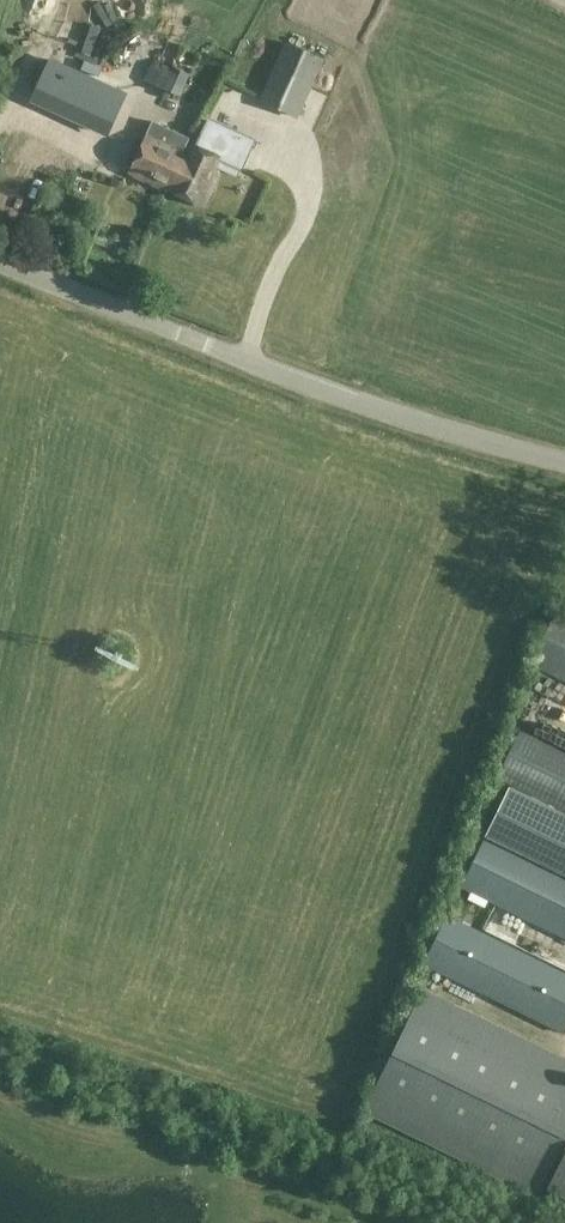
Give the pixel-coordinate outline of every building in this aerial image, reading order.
[(299,119),(311,93),(326,60),(287,42),(261,101),(299,119)] [(151,63),(144,79),(181,95),(190,75),(173,68),(171,72),(151,63)] [(132,99),(59,65),(41,104),(113,138),(132,99)] [(241,117),(232,129),(247,139),(256,127),(241,117)] [(154,122),(149,133),(179,147),(175,154),(183,158),(190,138),(154,122)] [(179,147),(149,133),(130,174),(169,192),(184,158),(183,158),(175,154),(179,147)] [(192,141),(184,158),(169,192),(207,209),(230,158),(192,141)] [(211,228),(188,237),(193,250),(216,241),(211,228)] [(560,608),(531,665),(564,682),(564,611),(560,608)] [(523,729),(498,778),(564,812),(564,749),(523,729)] [(511,787),(487,835),(564,874),(564,813),(511,787)] [(485,839),(462,888),(564,939),(564,878),(485,839)] [(447,917),(424,965),(564,1035),(564,974),(447,917)] [(497,1178),(538,1198),(564,1143),(564,1061),(423,991),(363,1112),(497,1178)]
